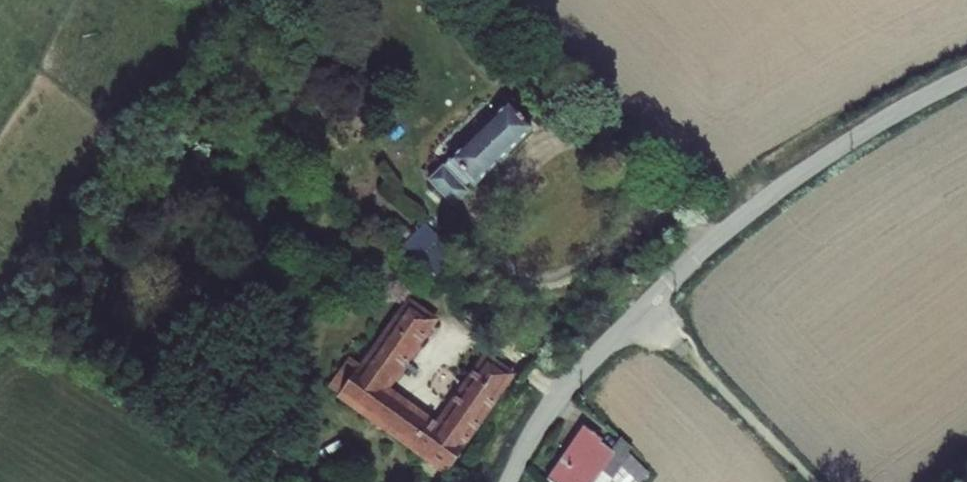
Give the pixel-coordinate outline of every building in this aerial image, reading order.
[(517,116),(522,111),(513,102),(508,107),(517,116)] [(430,183),(452,206),(466,193),(462,189),(469,182),(473,186),(531,129),(517,116),(508,107),(430,183)] [(377,214),(369,222),(382,235),(387,231),(390,226),(377,214)] [(395,221),(390,226),(387,231),(404,246),(413,238),(395,221)] [(413,238),(404,246),(436,276),(454,254),(424,225),(413,238)] [(341,398),(443,471),(450,461),(454,460),(454,456),(509,379),(510,380),(513,377),(487,359),(437,428),(384,390),(433,321),(409,303),(363,368),(341,398)] [(328,389),(341,398),(363,368),(350,359),(328,389)] [(600,443),(602,441),(583,428),(547,480),(549,481),(593,481),(601,470),(611,457),(614,453),(600,443)] [(611,477),(616,481),(637,481),(620,463),(628,453),(608,433),(602,441),(600,443),(614,453),(611,457),(601,470),(593,481),(607,481),(611,477)] [(649,474),(628,453),(620,463),(637,481),(641,481),(649,474)]
